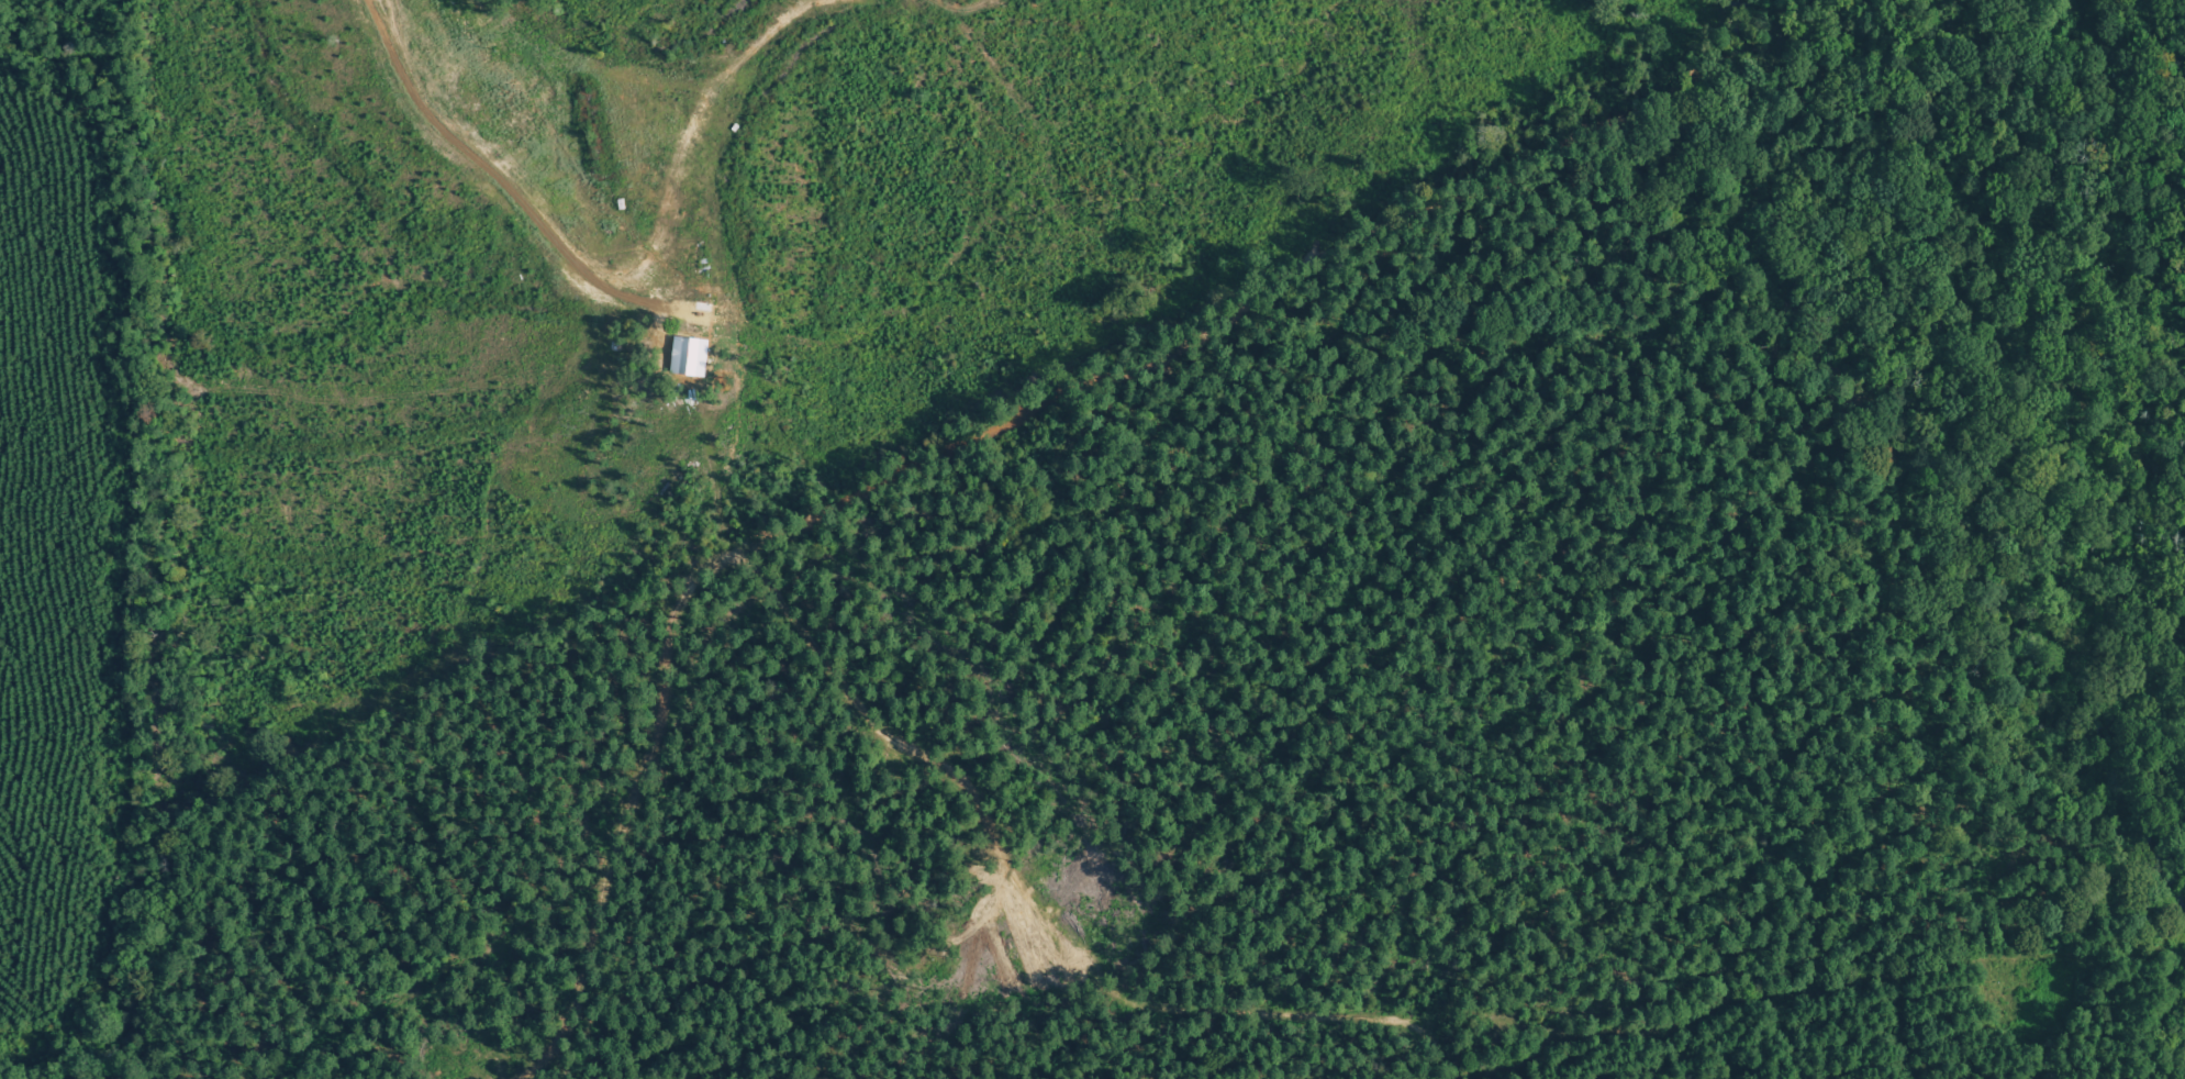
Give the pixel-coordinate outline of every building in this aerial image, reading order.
[(671,377),(707,377),(707,339),(671,339),(671,377)]
